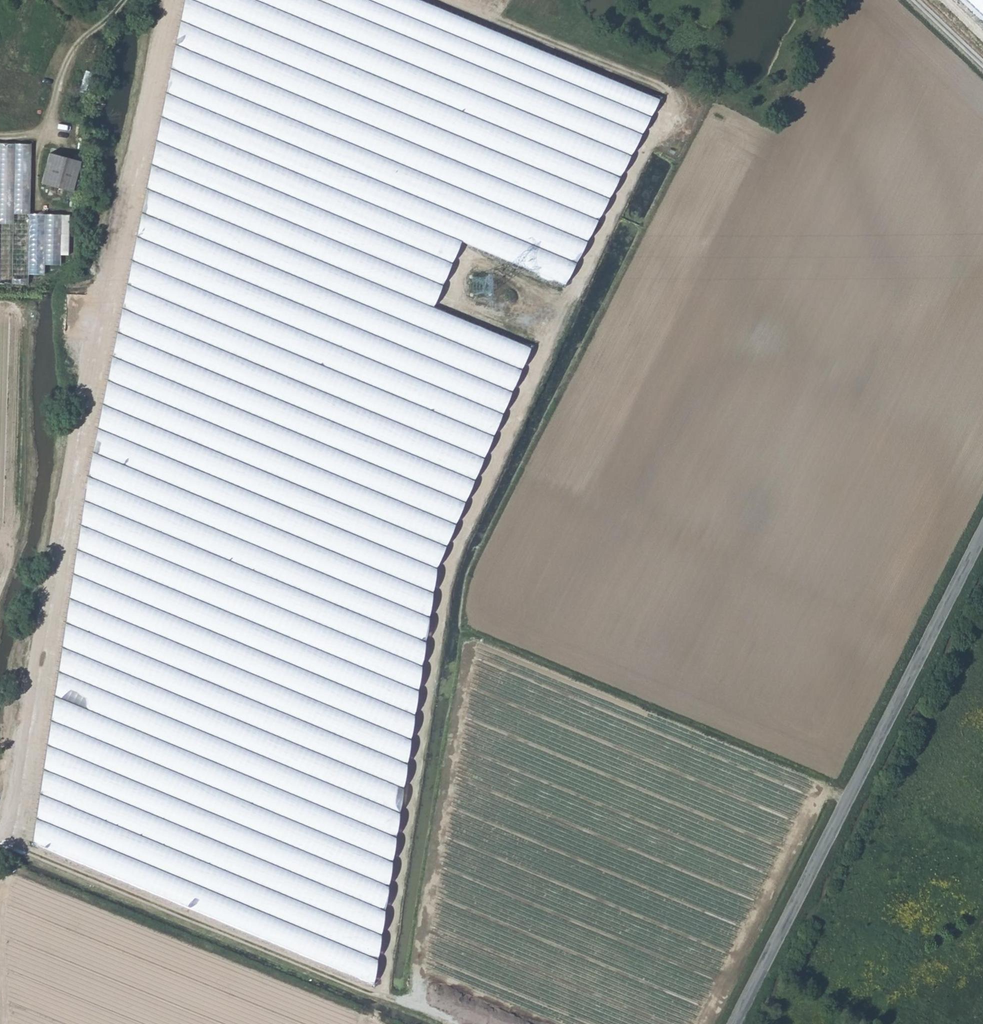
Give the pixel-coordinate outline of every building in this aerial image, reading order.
[(427,0),(191,0),(99,457),(32,846),(380,993),(440,585),(537,339),(434,310),(462,244),(562,286),(663,100),(427,0)] [(11,286),(11,277),(13,217),(14,148),(0,147),(0,286),(11,286)] [(81,163),(48,155),(40,186),(73,195),(81,163)] [(28,268),(37,268),(51,217),(13,217),(11,277),(28,277),(28,268)] [(52,217),(51,217),(37,268),(44,267),(44,258),(52,258),(52,217)]
